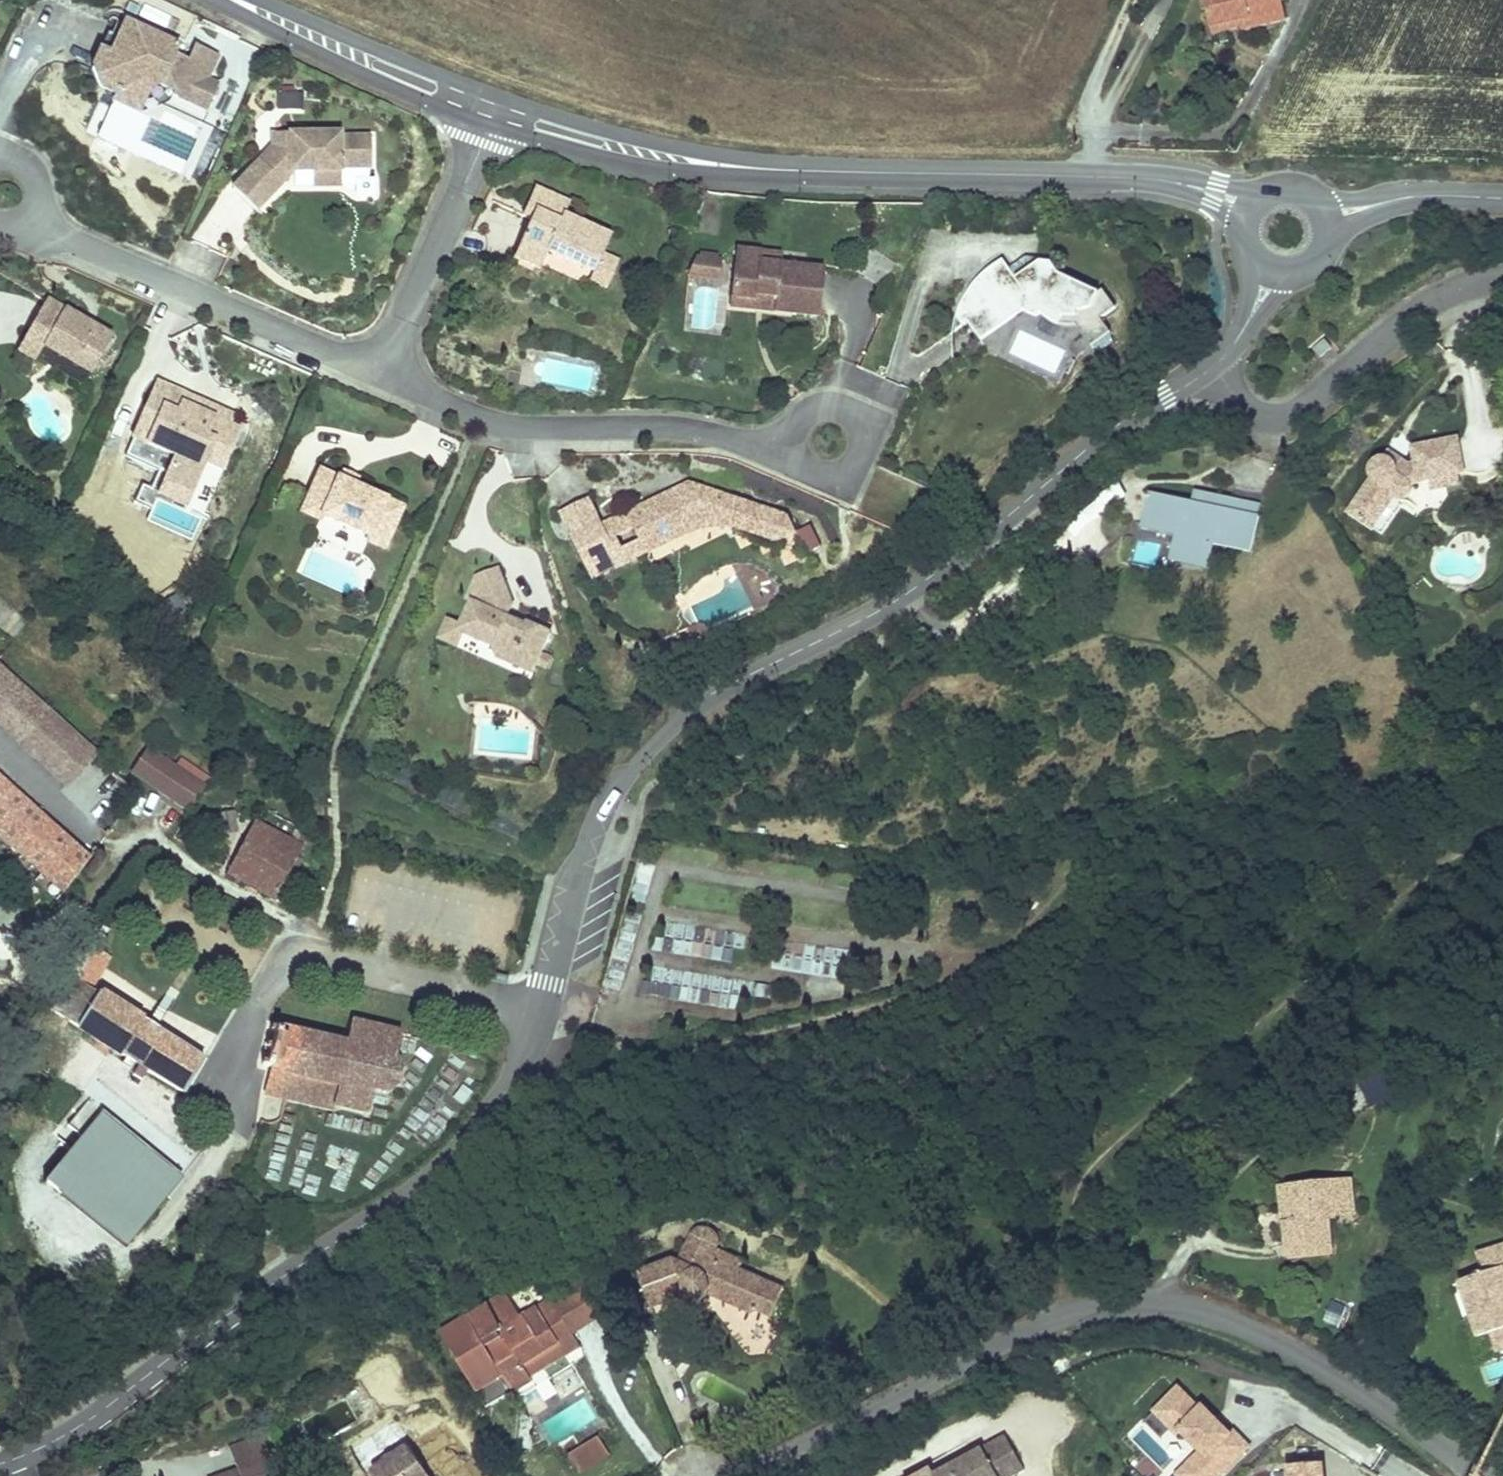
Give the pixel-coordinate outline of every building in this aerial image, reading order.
[(1211,26),(1240,19),(1241,26),(1242,29),(1286,18),(1282,0),(1205,0),(1211,26)] [(1240,19),(1211,26),(1212,33),(1241,26),(1240,19)] [(178,46),(126,21),(119,37),(108,32),(92,68),(99,86),(118,96),(122,88),(137,82),(151,89),(161,85),(175,91),(173,95),(206,110),(217,85),(207,80),(218,56),(195,45),(188,60),(174,54),(178,46)] [(137,82),(122,88),(118,96),(115,102),(140,113),(151,89),(137,82)] [(303,93),(277,94),(278,109),(303,109),(303,93)] [(136,115),(100,109),(93,155),(129,161),(136,115)] [(258,161),(232,189),(257,211),(283,183),(275,176),(280,172),(293,172),(313,171),(341,171),(341,168),(368,168),(371,168),(371,136),(341,136),(341,133),(272,134),(272,145),(272,154),(263,165),(258,161)] [(272,154),(272,145),(258,161),(263,165),(272,154)] [(341,168),(341,171),(313,171),(313,186),(356,186),(356,196),(375,195),(374,171),(368,171),(368,168),(341,168)] [(275,176),(283,183),(293,172),(280,172),(275,176)] [(535,187),(526,207),(535,210),(531,219),(514,258),(540,270),(548,251),(594,272),(603,253),(611,235),(565,214),(570,202),(535,187)] [(522,215),(531,219),(535,210),(526,207),(522,215)] [(855,271),(879,287),(894,263),(870,248),(855,271)] [(781,256),(736,250),(731,296),(756,299),(757,290),(767,291),(767,295),(771,301),(775,301),(774,311),(818,316),(823,270),(780,265),(781,256)] [(619,261),(603,253),(594,272),(590,281),(606,288),(619,261)] [(1026,257),(1010,269),(1018,280),(1041,263),(1037,258),(1026,257)] [(699,259),(695,259),(688,274),(699,276),(701,260),(699,259)] [(699,276),(719,278),(721,262),(718,262),(701,260),(699,276)] [(957,318),(962,325),(968,321),(981,341),(1023,311),(1036,317),(1042,313),(1058,324),(1077,326),(1093,347),(1111,334),(1102,319),(1117,308),(1103,290),(1098,293),(1059,274),(1052,263),(1041,263),(1018,280),(1010,269),(1003,260),(987,271),(976,282),(966,296),(960,310),(957,318)] [(731,296),(730,306),(774,311),(775,301),(771,301),(767,295),(767,291),(757,290),(756,299),(731,296)] [(47,300),(27,335),(44,345),(92,373),(112,337),(47,300)] [(1111,334),(1093,347),(1101,353),(1115,343),(1111,334)] [(44,345),(27,335),(18,350),(36,360),(44,345)] [(1331,348),(1325,340),(1313,349),(1320,357),(1331,348)] [(172,388),(158,382),(150,401),(164,407),(172,388)] [(187,395),(172,388),(164,407),(150,401),(134,438),(164,451),(166,446),(178,451),(176,456),(165,482),(191,493),(205,461),(213,441),(231,449),(240,428),(229,424),(233,415),(211,405),(207,414),(183,404),(187,395)] [(1408,466),(1399,460),(1394,466),(1385,460),(1378,457),(1372,459),(1368,463),(1367,471),(1372,478),(1349,513),(1373,528),(1392,499),(1394,496),(1399,499),(1407,497),(1411,490),(1410,484),(1431,480),(1456,475),(1464,473),(1457,439),(1413,448),(1416,464),(1408,466)] [(222,469),(231,449),(213,441),(205,461),(222,469)] [(164,451),(176,456),(178,451),(166,446),(164,451)] [(1394,466),(1399,460),(1390,453),(1385,460),(1394,466)] [(341,479),(320,470),(308,497),(326,505),(321,515),(353,530),(368,536),(370,537),(374,526),(391,534),(403,506),(355,485),(341,479)] [(344,471),(341,479),(355,485),(358,478),(344,471)] [(1456,475),(1431,480),(1433,489),(1457,484),(1456,475)] [(689,483),(649,503),(651,506),(666,498),(668,502),(699,487),(689,483)] [(625,515),(610,522),(618,537),(635,529),(642,542),(678,524),(682,533),(724,512),(726,515),(729,513),(737,528),(752,520),(759,535),(772,529),(779,542),(797,533),(789,517),(699,487),(668,502),(666,498),(651,506),(649,503),(631,512),(630,516),(625,515)] [(1192,502),(1260,517),(1263,505),(1194,490),(1192,502)] [(1213,544),(1216,545),(1252,553),(1260,517),(1192,502),(1149,493),(1141,528),(1176,536),(1183,538),(1179,553),(1211,560),(1213,544)] [(180,502),(160,494),(156,502),(176,511),(180,502)] [(326,505),(308,497),(301,512),(319,520),(321,515),(326,505)] [(143,498),(121,510),(131,527),(153,515),(143,498)] [(561,514),(574,541),(604,526),(591,499),(561,514)] [(1392,499),(1373,528),(1382,535),(1402,506),(1392,499)] [(618,554),(588,569),(594,580),(684,535),(705,526),(737,528),(729,513),(726,515),(724,512),(682,533),(678,524),(642,542),(624,550),(618,537),(610,522),(604,526),(618,554)] [(752,520),(737,528),(759,535),(752,520)] [(370,537),(368,542),(384,549),(391,534),(374,526),(370,537)] [(604,526),(574,541),(588,569),(618,554),(604,526)] [(811,526),(797,533),(808,554),(822,547),(811,526)] [(772,529),(759,535),(779,542),(772,529)] [(347,542),(362,549),(368,536),(353,530),(347,542)] [(1183,538),(1176,536),(1170,562),(1210,571),(1216,545),(1213,544),(1211,560),(1179,553),(1183,538)] [(1135,538),(1133,563),(1158,565),(1160,539),(1135,538)] [(461,625),(459,631),(464,633),(494,646),(499,658),(533,673),(537,664),(546,668),(551,657),(542,653),(551,632),(528,623),(526,627),(507,619),(509,614),(513,604),(499,568),(476,578),(467,599),(471,601),(461,625)] [(528,623),(509,614),(507,619),(526,627),(528,623)] [(461,625),(447,619),(439,639),(458,647),(464,633),(459,631),(461,625)] [(688,628),(694,642),(711,634),(706,626),(703,624),(698,624),(688,628)] [(94,754),(0,670),(0,726),(65,785),(94,754)] [(132,771),(189,811),(206,786),(203,784),(177,766),(148,747),(132,771)] [(177,766),(203,784),(208,776),(182,758),(177,766)] [(91,790),(79,778),(64,794),(101,830),(137,793),(111,769),(91,790)] [(0,781),(0,835),(65,892),(89,860),(0,781)] [(223,836),(237,833),(233,811),(219,814),(223,836)] [(228,872),(275,898),(301,847),(278,834),(278,836),(254,823),(228,872)] [(99,920),(43,1004),(138,1065),(132,1075),(141,1081),(147,1071),(184,1093),(204,1059),(99,992),(98,994),(90,988),(109,956),(98,949),(110,930),(99,920)] [(671,926),(672,955),(694,954),(692,925),(671,926)] [(347,1044),(272,1026),(271,1031),(275,1032),(272,1045),(268,1043),(266,1048),(271,1049),(267,1061),(263,1060),(262,1065),(271,1067),(338,1084),(333,1106),(365,1112),(367,1114),(369,1113),(368,1110),(372,1089),(383,1091),(384,1094),(387,1092),(386,1090),(397,1084),(399,1086),(401,1084),(399,1082),(401,1071),(404,1070),(403,1066),(400,1067),(395,1059),(401,1034),(352,1022),(347,1044)] [(1388,1060),(1366,1072),(1372,1083),(1395,1071),(1388,1060)] [(338,1084),(271,1067),(265,1092),(333,1110),(333,1106),(338,1084)] [(103,1110),(49,1176),(130,1243),(185,1176),(103,1110)] [(74,1145),(83,1132),(64,1119),(55,1132),(74,1145)] [(1330,1180),(1334,1218),(1353,1216),(1349,1178),(1330,1180)] [(1292,1220),(1286,1221),(1284,1221),(1288,1259),(1331,1254),(1327,1219),(1334,1218),(1330,1180),(1288,1185),(1292,1220)] [(1292,1220),(1288,1185),(1282,1186),(1286,1221),(1292,1220)] [(673,1260),(639,1273),(652,1308),(687,1295),(692,1299),(698,1301),(705,1299),(709,1295),(754,1315),(760,1312),(772,1318),(784,1315),(788,1311),(789,1305),(783,1294),(785,1289),(739,1269),(742,1261),(715,1249),(717,1242),(715,1236),(710,1230),(706,1229),(698,1229),(693,1233),(679,1263),(673,1260)] [(1478,1254),(1485,1274),(1460,1283),(1478,1338),(1491,1334),(1497,1352),(1502,1350),(1502,1245),(1478,1254)] [(600,1311),(581,1281),(550,1300),(558,1312),(538,1308),(521,1318),(505,1292),(440,1333),(487,1407),(532,1379),(523,1365),(573,1334),(601,1317),(600,1311)] [(538,1308),(558,1312),(550,1300),(538,1308)] [(1331,1300),(1325,1320),(1342,1325),(1349,1306),(1331,1300)] [(582,1348),(573,1334),(523,1365),(532,1379),(582,1348)] [(1195,1454),(1173,1475),(1221,1475),(1246,1452),(1200,1407),(1196,1411),(1176,1391),(1149,1418),(1169,1438),(1174,1433),(1195,1454)] [(582,1404),(548,1425),(556,1439),(590,1418),(582,1404)] [(374,1433),(367,1438),(374,1448),(381,1444),(374,1433)] [(259,1436),(229,1448),(235,1462),(265,1451),(259,1436)] [(934,1475),(1014,1475),(1024,1471),(1005,1436),(934,1475)] [(569,1455),(580,1472),(609,1454),(599,1437),(569,1455)] [(360,1458),(374,1448),(367,1438),(353,1448),(360,1458)] [(408,1447),(404,1440),(381,1457),(385,1463),(408,1447)] [(408,1447),(385,1463),(381,1457),(366,1467),(373,1475),(429,1475),(408,1447)] [(265,1451),(235,1462),(238,1470),(221,1475),(275,1475),(265,1451)]
